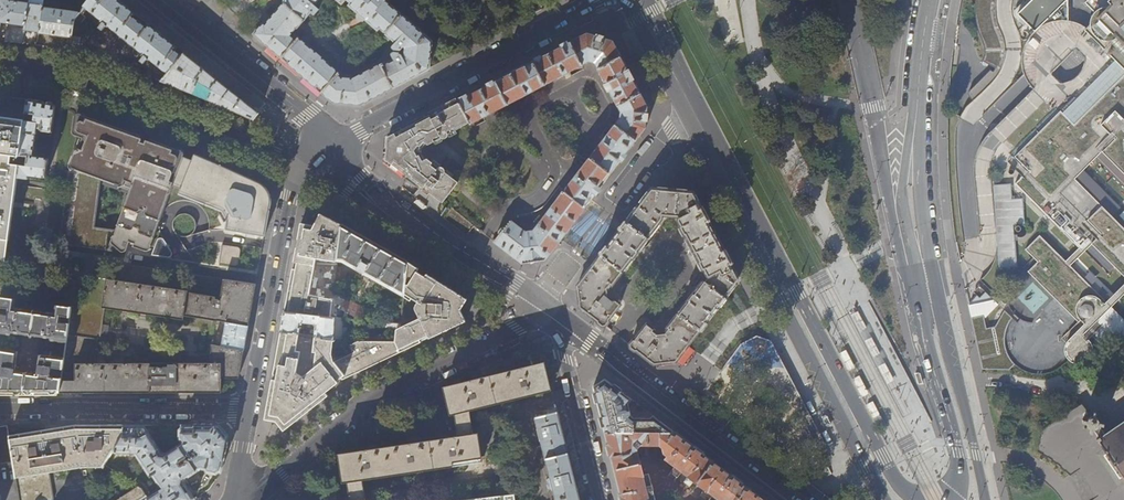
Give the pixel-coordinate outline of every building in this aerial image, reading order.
[(1,24),(2,21),(24,25),(27,0),(22,0),(22,3),(1,0),(0,0),(0,31),(1,24)] [(43,0),(27,0),(24,25),(24,28),(24,30),(32,31),(38,32),(42,7),(43,0)] [(118,0),(89,0),(79,13),(74,18),(80,23),(85,17),(83,14),(87,9),(100,20),(97,23),(100,26),(99,28),(102,30),(103,29),(107,32),(110,28),(141,53),(138,57),(141,59),(140,61),(144,64),(145,62),(148,65),(152,61),(164,71),(159,78),(163,80),(182,56),(174,50),(177,47),(162,35),(121,3),(118,0)] [(265,25),(263,23),(254,34),(282,58),(284,56),(289,61),(287,63),(315,87),(316,85),(322,90),(321,92),(332,102),(360,105),(371,99),(406,81),(429,69),(431,41),(383,0),(287,0),(265,25)] [(974,101),(994,82),(999,75),(1005,64),(1007,52),(1006,41),(1000,26),(997,15),(997,4),(998,0),(977,0),(976,13),(979,27),(986,49),(985,55),(983,61),(996,68),(994,71),(991,69),(970,91),(970,96),(974,101)] [(1086,3),(1100,17),(1116,0),(1089,0),(1086,3)] [(1100,17),(1123,40),(1123,41),(1123,0),(1116,0),(1100,17)] [(71,37),(74,18),(79,13),(42,7),(38,32),(54,35),(71,37)] [(1123,40),(1100,17),(1085,30),(1109,54),(1123,40)] [(1039,58),(1064,34),(1061,21),(1058,22),(1050,23),(1045,25),(1042,27),(1039,29),(1036,31),(1033,34),(1031,36),(1029,40),(1027,44),(1026,48),(1025,52),(1024,56),(1039,58)] [(22,43),(24,30),(24,28),(7,26),(5,42),(22,43)] [(469,125),(582,66),(581,65),(589,62),(595,63),(597,68),(597,69),(617,107),(620,112),(620,119),(615,124),(614,124),(563,191),(562,191),(561,193),(562,194),(533,232),(525,233),(510,221),(494,242),(523,263),(544,260),(645,128),(647,106),(633,79),(631,80),(632,77),(626,66),(613,41),(587,33),(528,63),(457,101),(469,125)] [(1123,40),(1109,54),(1112,57),(1123,69),(1123,41),(1123,40)] [(259,113),(184,53),(182,56),(163,80),(162,82),(180,89),(197,95),(206,99),(218,104),(254,120),(259,113)] [(1123,75),(1123,69),(1112,57),(1093,75),(1106,81),(1101,88),(1099,90),(1104,95),(1123,75)] [(1115,110),(1123,119),(1123,75),(1104,95),(1099,90),(1101,88),(1106,81),(1093,75),(1076,92),(1083,104),(1089,101),(1093,106),(1074,124),(1061,110),(1021,151),(1015,156),(1029,170),(1016,183),(1079,248),(1065,261),(1039,235),(1025,249),(1037,262),(1027,271),(1082,326),(1085,323),(1083,322),(1082,320),(1080,317),(1080,315),(1079,313),(1079,310),(1080,308),(1081,305),(1083,303),(1084,302),(1087,300),(1089,299),(1091,298),(1093,298),(1096,298),(1098,299),(1100,300),(1102,301),(1103,302),(1105,304),(1106,302),(1071,265),(1093,243),(1092,243),(1101,234),(1086,219),(1101,204),(1074,178),(1102,151),(1114,139),(1101,125),(1115,110)] [(1021,151),(1061,110),(1074,124),(1093,106),(1089,101),(1083,104),(1076,92),(1064,104),(1041,81),(996,126),(1001,131),(1021,151)] [(11,155),(20,156),(25,121),(26,114),(28,100),(1,97),(0,102),(0,153),(11,155)] [(52,132),(55,105),(45,103),(28,100),(26,114),(35,115),(34,122),(25,121),(20,156),(28,157),(26,166),(19,165),(18,177),(28,178),(29,175),(46,178),(48,159),(33,157),(35,133),(36,133),(37,128),(41,128),(41,129),(42,129),(44,131),(52,132)] [(469,125),(457,101),(426,117),(388,137),(386,159),(420,185),(436,164),(423,154),(422,148),(441,139),(443,139),(444,139),(445,138),(447,136),(448,135),(467,125),(468,125),(469,125)] [(1115,110),(1101,125),(1114,139),(1102,151),(1123,173),(1123,119),(1115,110)] [(70,167),(71,169),(72,169),(77,171),(77,172),(68,171),(59,244),(106,251),(108,236),(114,236),(113,239),(113,240),(113,241),(123,251),(124,251),(125,251),(127,250),(130,242),(134,243),(133,246),(146,251),(148,251),(149,250),(150,250),(151,249),(173,188),(172,188),(173,185),(181,188),(179,193),(223,210),(227,217),(224,219),(226,222),(229,220),(227,229),(265,236),(271,205),(271,201),(271,200),(271,197),(270,195),(269,194),(268,191),(268,190),(267,189),(265,187),(263,185),(261,184),(258,182),(251,179),(220,165),(195,154),(194,155),(193,160),(184,157),(185,155),(185,154),(185,153),(184,151),(183,150),(154,140),(153,139),(151,139),(150,139),(149,140),(149,141),(147,144),(144,143),(140,142),(141,139),(141,138),(141,136),(140,135),(81,114),(79,114),(78,115),(77,116),(75,117),(73,131),(73,132),(75,134),(75,135),(83,137),(79,148),(78,148),(77,148),(76,149),(75,150),(70,164),(70,166),(70,167)] [(1001,131),(996,126),(990,132),(995,137),(1015,156),(1021,151),(1001,131)] [(0,153),(0,239),(9,240),(18,177),(19,165),(10,164),(11,155),(0,153)] [(443,203),(459,182),(445,171),(444,169),(443,167),(442,167),(439,167),(436,164),(420,185),(443,203)] [(1024,221),(1021,197),(1011,198),(1009,181),(992,182),(1001,266),(1018,264),(1014,222),(1024,221)] [(612,285),(659,224),(658,223),(662,218),(662,217),(679,218),(679,221),(682,226),(681,227),(704,270),(705,270),(708,277),(705,281),(704,281),(668,328),(669,329),(666,334),(658,334),(653,331),(654,330),(647,324),(641,331),(639,331),(635,336),(636,339),(630,346),(654,364),(676,361),(686,347),(739,279),(714,232),(693,192),(652,188),(577,286),(580,308),(604,326),(621,304),(614,299),(613,301),(608,297),(607,288),(610,284),(612,285)] [(1101,204),(1086,219),(1101,234),(1092,243),(1093,243),(1123,275),(1123,228),(1101,204)] [(333,299),(338,261),(342,224),(333,220),(321,213),(314,226),(301,223),(294,262),(297,262),(295,275),(291,274),(288,291),(284,312),(331,318),(332,308),(333,299)] [(381,247),(371,241),(342,224),(338,261),(341,261),(403,295),(408,262),(381,247)] [(0,239),(0,264),(6,265),(9,240),(0,239)] [(172,254),(172,252),(164,240),(162,239),(161,239),(159,240),(158,241),(152,255),(167,257),(168,257),(169,257),(171,255),(172,254)] [(239,264),(240,251),(240,249),(239,248),(238,248),(222,246),(220,264),(235,266),(237,266),(238,265),(239,264)] [(85,298),(88,276),(91,259),(58,254),(53,293),(74,296),(85,298)] [(466,321),(461,310),(467,299),(452,289),(427,274),(425,276),(422,274),(417,271),(419,269),(408,262),(403,295),(401,306),(402,323),(397,323),(396,340),(402,352),(421,343),(419,339),(428,335),(430,338),(466,321)] [(252,306),(256,284),(224,279),(220,301),(215,300),(216,297),(200,295),(187,293),(187,290),(88,276),(85,298),(74,296),(73,307),(67,341),(65,358),(63,368),(61,378),(59,392),(112,392),(222,392),(222,377),(239,378),(241,363),(244,350),(223,346),(212,344),(212,362),(92,363),(95,339),(99,340),(104,308),(183,319),(184,316),(227,322),(248,326),(252,306)] [(1106,302),(1105,304),(1103,302),(1102,301),(1100,300),(1098,299),(1096,298),(1093,298),(1091,298),(1089,299),(1087,300),(1084,302),(1083,303),(1081,305),(1080,308),(1079,310),(1079,313),(1080,315),(1080,317),(1082,320),(1083,322),(1085,323),(1082,326),(1067,341),(1066,343),(1065,346),(1064,350),(1065,353),(1065,356),(1068,360),(1069,361),(1070,362),(1074,363),(1077,364),(1080,363),(1082,363),(1084,362),(1086,360),(1088,358),(1090,354),(1091,350),(1091,345),(1090,343),(1089,341),(1088,339),(1086,337),(1083,334),(1087,331),(1111,307),(1123,294),(1123,284),(1106,302)] [(73,307),(56,305),(55,314),(15,308),(16,299),(1,296),(0,303),(0,332),(12,334),(12,332),(52,337),(51,339),(67,341),(73,307)] [(1027,308),(1040,307),(1039,298),(1027,298),(1027,308)] [(361,315),(363,312),(358,309),(359,309),(350,304),(349,304),(345,302),(344,305),(333,299),(332,308),(331,318),(335,318),(373,321),(361,315)] [(1111,307),(1087,331),(1101,345),(1111,335),(1123,349),(1123,320),(1111,307)] [(983,315),(971,318),(976,340),(980,339),(986,369),(1009,370),(1014,364),(1006,354),(1004,348),(1003,340),(1006,328),(1012,318),(1004,310),(995,326),(986,328),(983,315)] [(859,311),(852,314),(861,332),(868,328),(859,311)] [(334,338),(335,318),(331,318),(284,312),(283,318),(281,332),(299,334),(300,328),(316,329),(315,336),(334,338)] [(244,350),(248,326),(227,322),(223,346),(244,350)] [(358,372),(402,352),(396,340),(347,340),(334,338),(315,336),(310,335),(307,335),(306,335),(299,334),(281,332),(273,374),(277,374),(276,377),(276,380),(272,379),(265,419),(276,421),(284,430),(328,395),(325,392),(338,382),(337,381),(341,378),(342,379),(358,372)] [(745,363),(753,360),(754,364),(766,361),(768,370),(782,366),(773,336),(739,345),(745,363)] [(872,337),(865,341),(874,358),(882,354),(872,337)] [(61,378),(51,377),(52,367),(63,368),(65,358),(41,355),(37,375),(15,371),(18,351),(0,348),(0,366),(3,367),(2,376),(0,376),(0,392),(5,392),(24,392),(59,392),(61,378)] [(840,353),(849,371),(856,368),(847,350),(840,353)] [(551,389),(544,362),(541,363),(548,390),(551,389)] [(363,480),(479,462),(475,433),(474,433),(470,410),(493,405),(548,390),(541,363),(516,369),(506,372),(483,377),(472,380),(446,386),(453,415),(454,414),(457,436),(448,437),(438,439),(422,441),(412,443),(378,448),(368,449),(341,454),(346,482),(347,482),(350,499),(366,499),(363,480)] [(516,369),(514,363),(509,365),(504,366),(506,372),(516,369)] [(879,366),(888,384),(895,380),(886,363),(879,366)] [(483,377),(481,372),(476,373),(471,374),(472,380),(483,377)] [(853,379),(862,397),(870,393),(860,375),(853,379)] [(593,386),(604,431),(674,432),(653,415),(651,418),(635,418),(632,416),(630,409),(629,404),(631,399),(605,379),(593,386)] [(453,415),(446,386),(443,387),(449,415),(453,415)] [(867,405),(876,423),(883,419),(874,401),(867,405)] [(556,408),(546,411),(547,414),(535,417),(538,428),(537,428),(537,429),(535,430),(535,432),(535,433),(536,438),(539,438),(540,440),(541,440),(550,477),(549,478),(547,479),(548,482),(547,482),(549,487),(551,486),(552,489),(553,489),(556,499),(579,499),(556,408)] [(1123,421),(1123,422),(1113,430),(1113,428),(1110,430),(1111,431),(1106,434),(1100,425),(1104,425),(1104,423),(1099,422),(1099,419),(1098,418),(1098,417),(1097,417),(1097,416),(1095,416),(1096,411),(1094,411),(1093,415),(1091,415),(1090,416),(1088,416),(1088,418),(1087,417),(1087,420),(1082,419),(1082,422),(1086,423),(1087,425),(1087,427),(1088,427),(1088,428),(1089,428),(1088,429),(1090,430),(1090,434),(1092,434),(1093,430),(1098,438),(1096,439),(1114,465),(1123,480),(1123,421)] [(9,434),(7,423),(0,424),(0,463),(13,460),(9,434)] [(49,471),(82,466),(82,467),(104,467),(104,463),(112,452),(111,452),(112,451),(124,435),(123,424),(26,423),(7,423),(9,434),(13,460),(19,499),(51,499),(53,498),(49,471)] [(158,482),(160,481),(164,488),(148,498),(149,499),(193,499),(195,499),(184,483),(185,478),(203,467),(207,468),(209,470),(217,472),(219,470),(221,471),(225,453),(228,436),(219,425),(183,425),(183,426),(180,428),(180,438),(182,439),(182,442),(166,453),(161,452),(152,437),(144,424),(123,424),(124,435),(112,451),(132,450),(133,451),(136,451),(152,476),(154,475),(158,482)] [(642,477),(636,451),(635,451),(635,440),(637,440),(642,445),(660,445),(665,448),(664,452),(668,455),(666,458),(669,460),(688,474),(688,475),(708,490),(708,489),(722,499),(763,499),(701,452),(674,432),(604,431),(611,456),(622,499),(648,499),(642,477)] [(148,498),(141,487),(138,485),(116,499),(149,499),(148,498)]
